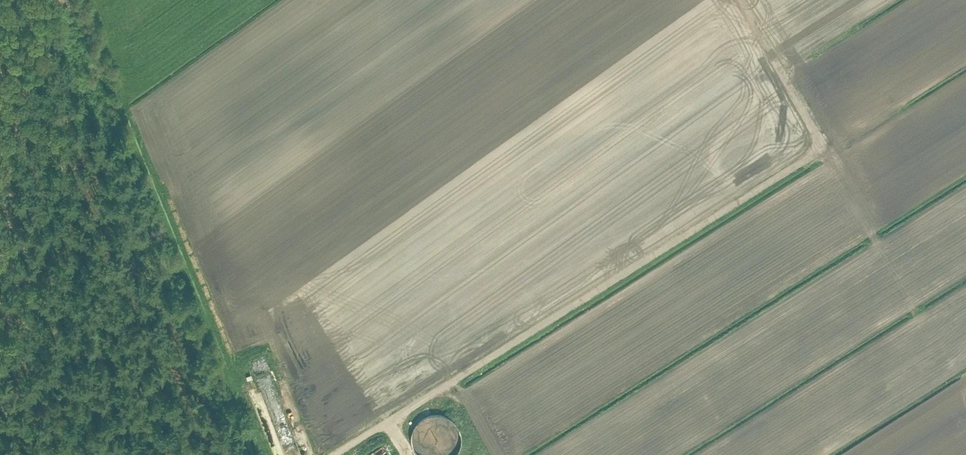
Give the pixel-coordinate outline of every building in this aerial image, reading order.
[(412,439),(412,444),(414,448),(416,453),(418,454),(456,454),(458,453),(460,448),(462,444),(462,439),(462,434),(460,430),(458,426),(456,422),(452,419),(448,416),(444,414),(439,414),(435,414),(430,414),(426,416),(422,419),(418,422),(415,426),(413,430),(412,434),(412,439)] [(395,454),(389,445),(377,453),(378,454),(395,454)]
